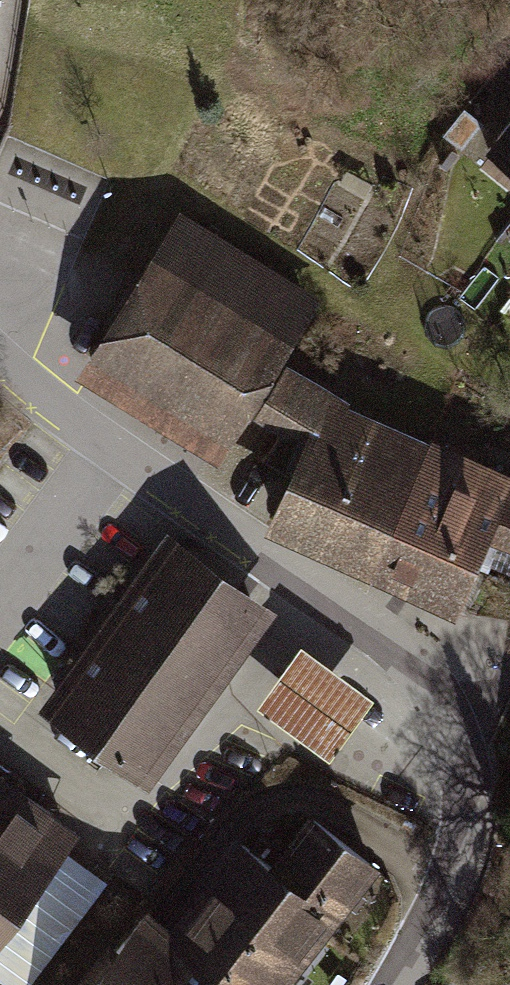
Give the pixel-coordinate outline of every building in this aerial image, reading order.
[(509,196),(509,119),(472,165),(509,196)] [(317,301),(182,217),(82,373),(217,458),(249,409),(277,366),(317,301)] [(249,409),(305,446),(327,397),(277,366),(249,409)] [(434,444),(327,397),(305,446),(272,524),(380,571),(434,444)] [(434,444),(380,571),(462,605),(490,540),(509,493),(509,477),(434,444)] [(490,540),(509,549),(509,493),(490,540)] [(280,616),(176,537),(43,712),(147,791),(280,616)] [(370,692),(298,639),(254,699),(326,751),(370,692)] [(61,823),(0,780),(0,908),(61,823)] [(166,917),(254,984),(282,984),(378,863),(304,805),(290,823),(266,854),(235,829),(166,917)] [(75,984),(254,984),(166,917),(143,899),(75,984)]
